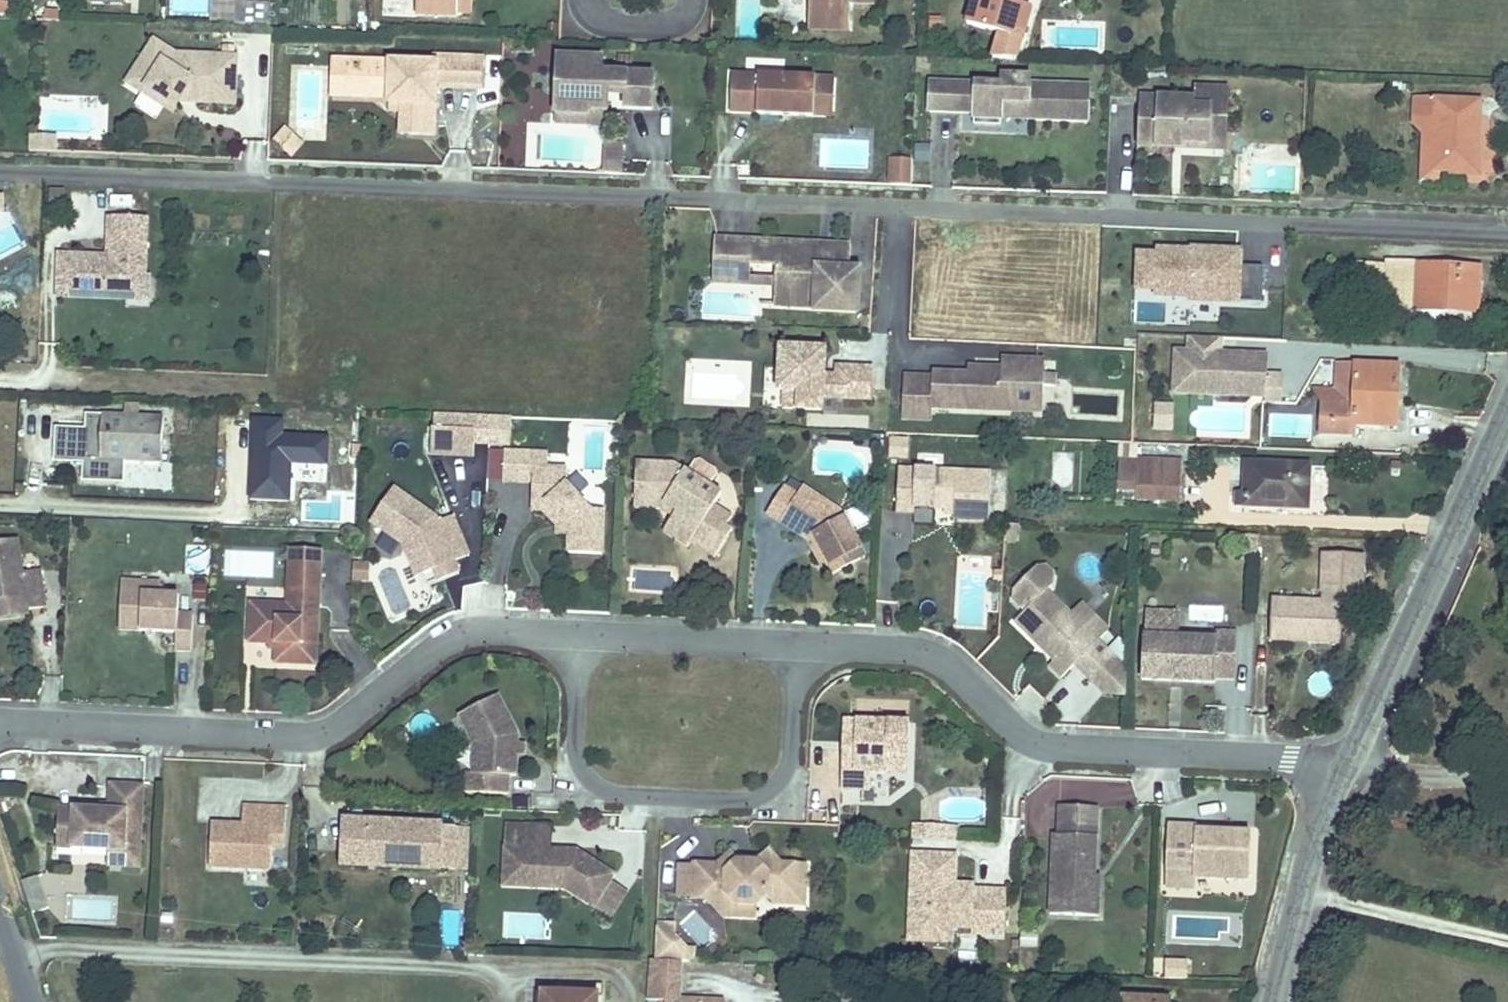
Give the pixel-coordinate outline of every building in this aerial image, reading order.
[(207,0),(176,0),(175,13),(207,15),(207,0)] [(422,17),(464,18),(464,12),(465,0),(422,0),(422,17)] [(464,12),(477,12),(477,0),(465,0),(464,12)] [(821,15),(862,15),(863,11),(863,0),(822,0),(821,15)] [(863,11),(887,12),(888,0),(863,0),(863,11)] [(993,49),(1021,51),(1034,2),(1026,0),(971,0),(966,17),(999,27),(993,49)] [(11,4),(0,2),(0,15),(9,17),(11,4)] [(246,21),(270,22),(271,3),(247,2),(246,21)] [(862,15),(821,15),(821,27),(862,28),(862,15)] [(154,39),(140,63),(153,73),(154,76),(143,93),(164,106),(166,101),(176,108),(185,92),(196,93),(195,102),(235,105),(237,56),(176,54),(154,39)] [(483,85),(483,55),(436,54),(436,63),(356,60),(355,96),(390,97),(389,104),(404,104),(403,117),(413,118),(412,134),(435,135),(437,84),(483,85)] [(604,58),(559,56),(556,113),(588,114),(593,110),(609,110),(609,108),(610,90),(627,90),(626,108),(653,110),(655,75),(603,73),(604,58)] [(153,73),(140,63),(127,83),(143,93),(154,76),(153,73)] [(326,135),(325,65),(290,65),(291,135),(326,135)] [(826,78),(743,74),(740,113),(824,117),(826,78)] [(1010,85),(938,82),(937,112),(982,113),(981,125),(1009,127),(1009,119),(1096,123),(1098,88),(1039,86),(1039,78),(1011,76),(1010,85)] [(847,78),(826,78),(824,117),(844,118),(847,78)] [(1229,89),(1196,88),(1196,99),(1196,106),(1222,108),(1221,128),(1212,128),(1211,149),(1225,150),(1229,89)] [(610,90),(609,108),(626,108),(627,90),(610,90)] [(1418,93),(1416,119),(1436,112),(1433,166),(1479,168),(1483,97),(1418,93)] [(1158,97),(1141,96),(1140,107),(1157,108),(1158,97)] [(1139,146),(1156,147),(1157,141),(1182,142),(1182,148),(1211,149),(1212,128),(1221,128),(1222,108),(1196,106),(1196,99),(1158,97),(1157,108),(1140,107),(1139,146)] [(176,108),(166,101),(164,106),(173,113),(176,108)] [(608,125),(609,110),(593,110),(588,114),(556,113),(556,123),(608,125)] [(1436,112),(1416,119),(1427,128),(1424,165),(1433,166),(1436,112)] [(413,118),(403,117),(402,134),(412,134),(413,118)] [(276,146),(291,158),(303,142),(288,131),(276,146)] [(55,151),(56,136),(33,135),(33,149),(55,151)] [(914,144),(914,162),(929,162),(929,144),(914,144)] [(887,155),(885,186),(910,187),(911,156),(887,155)] [(1254,167),(1254,191),(1293,191),(1293,166),(1254,167)] [(148,218),(109,217),(108,257),(61,255),(61,277),(70,277),(70,293),(127,295),(140,283),(140,276),(147,276),(148,218)] [(713,283),(750,285),(752,266),(777,268),(775,286),(816,288),(815,312),(858,315),(859,272),(850,272),(851,255),(819,253),(819,247),(715,242),(713,283)] [(1261,301),(1262,268),(1239,268),(1239,251),(1156,249),(1156,257),(1138,257),(1137,298),(1261,301)] [(1415,256),(1414,304),(1472,307),(1475,258),(1415,256)] [(752,266),(750,285),(775,286),(777,268),(752,266)] [(1221,340),(1190,339),(1190,352),(1172,351),(1170,397),(1279,401),(1281,376),(1265,375),(1266,357),(1220,355),(1221,340)] [(826,348),(782,347),(780,389),(786,389),(800,390),(800,408),(823,409),(824,395),(874,398),(875,367),(839,366),(838,385),(824,385),(826,348)] [(1022,410),(1022,390),(1044,391),(1044,384),(1055,384),(1056,372),(1045,371),(1045,357),(1003,355),(1002,365),(976,364),(975,371),(968,371),(934,370),(933,375),(932,404),(903,403),(903,404),(903,417),(933,418),(933,406),(1022,410)] [(1330,399),(1311,398),(1311,427),(1350,428),(1351,418),(1395,419),(1396,359),(1330,357),(1330,383),(1330,399)] [(932,404),(933,375),(905,373),(903,403),(932,404)] [(1043,411),(1044,391),(1022,390),(1022,410),(1043,411)] [(1175,424),(1176,401),(1156,400),(1155,424),(1175,424)] [(1193,404),(1193,435),(1245,435),(1245,404),(1193,404)] [(125,405),(124,417),(138,417),(138,406),(125,405)] [(490,413),(433,411),(432,426),(430,426),(429,452),(472,454),(473,440),(489,441),(490,413)] [(1307,414),(1270,411),(1268,434),(1306,436),(1307,414)] [(510,442),(511,414),(490,413),(489,441),(510,442)] [(324,433),(325,415),(298,414),(297,432),(324,433)] [(124,417),(85,416),(86,431),(54,430),(55,463),(84,463),(83,482),(121,483),(122,461),(168,464),(168,420),(138,417),(127,417),(124,417)] [(547,452),(504,450),(502,479),(532,481),(531,501),(545,501),(568,526),(568,533),(568,551),(601,552),(601,508),(587,508),(566,482),(566,468),(546,467),(547,452)] [(1145,452),(1144,491),(1189,492),(1191,453),(1145,452)] [(1050,485),(1069,488),(1074,457),(1054,455),(1050,485)] [(1237,483),(1236,496),(1270,497),(1270,491),(1308,492),(1309,458),(1248,456),(1247,484),(1237,483)] [(674,460),(635,459),(633,505),(660,506),(663,502),(675,509),(672,514),(695,529),(689,539),(713,555),(731,527),(725,523),(731,514),(713,502),(721,491),(674,460)] [(899,465),(897,508),(914,509),(915,503),(946,505),(955,506),(955,511),(955,516),(990,517),(992,470),(899,465)] [(782,484),(766,511),(807,537),(810,533),(815,537),(829,562),(859,546),(839,509),(801,484),(796,493),(782,484)] [(392,486),(369,519),(402,542),(405,539),(410,542),(422,572),(433,568),(453,560),(468,553),(451,513),(436,519),(435,515),(392,486)] [(545,501),(531,501),(530,508),(541,508),(556,524),(556,533),(568,533),(568,526),(545,501)] [(663,502),(660,506),(662,529),(686,545),(689,539),(695,529),(672,514),(675,509),(663,502)] [(810,533),(807,537),(823,566),(829,562),(815,537),(810,533)] [(24,596),(26,609),(27,609),(28,614),(45,606),(39,569),(21,572),(16,539),(0,542),(0,600),(24,596)] [(405,539),(402,542),(416,575),(422,572),(410,542),(405,539)] [(320,547),(289,546),(287,588),(318,589),(320,547)] [(1363,553),(1323,551),(1322,591),(1343,592),(1362,593),(1363,553)] [(453,560),(433,568),(438,580),(458,571),(453,560)] [(366,562),(353,562),(352,579),(365,580),(366,562)] [(1069,612),(1045,588),(1050,583),(1050,573),(1043,566),(1033,566),(1013,587),(1013,597),(1025,608),(1014,619),(1038,641),(1041,638),(1046,643),(1046,650),(1054,657),(1048,663),(1060,675),(1074,661),(1096,638),(1069,612)] [(159,581),(121,579),(121,585),(143,586),(142,592),(158,593),(159,581)] [(143,586),(121,585),(119,628),(176,631),(175,649),(190,649),(192,612),(177,612),(178,594),(158,593),(142,592),(143,586)] [(318,589),(287,588),(286,603),(319,604),(318,589)] [(1322,591),(1322,602),(1343,603),(1343,592),(1322,591)] [(0,600),(0,618),(28,614),(27,609),(26,609),(24,596),(0,600)] [(1322,602),(1273,599),(1271,640),(1341,643),(1343,603),(1322,602)] [(1079,601),(1069,612),(1096,638),(1107,628),(1079,601)] [(286,603),(250,602),(248,641),(270,642),(273,639),(278,645),(275,648),(275,662),(316,663),(319,604),(286,603)] [(1179,612),(1146,612),(1142,679),(1216,682),(1216,677),(1236,678),(1238,633),(1217,633),(1216,639),(1178,639),(1179,612)] [(1041,638),(1038,641),(1046,650),(1046,643),(1041,638)] [(1087,674),(1110,651),(1096,638),(1074,661),(1087,674)] [(270,642),(275,648),(278,645),(273,639),(270,642)] [(1125,690),(1126,667),(1110,651),(1087,674),(1103,689),(1125,690)] [(497,691),(459,710),(473,738),(473,769),(466,769),(466,788),(508,789),(508,771),(516,771),(517,730),(497,691)] [(842,746),(840,786),(869,787),(870,769),(886,769),(886,750),(908,751),(909,720),(855,718),(842,718),(842,746)] [(908,751),(886,750),(886,769),(907,770),(908,751)] [(111,810),(59,808),(58,847),(109,849),(125,849),(126,844),(141,845),(143,785),(112,784),(111,810)] [(1053,832),(1049,911),(1082,913),(1083,892),(1093,892),(1094,872),(1090,872),(1090,866),(1094,866),(1097,804),(1059,803),(1057,832),(1053,832)] [(242,822),(213,820),(212,863),(272,867),(272,842),(273,825),(286,825),(286,806),(243,804),(242,822)] [(367,819),(345,818),(342,861),(364,863),(367,819)] [(455,823),(367,819),(364,863),(453,868),(455,823)] [(551,824),(504,822),(502,865),(520,866),(519,876),(549,877),(563,886),(593,906),(611,879),(615,872),(577,847),(573,853),(562,853),(563,847),(550,847),(551,824)] [(955,824),(911,822),(911,836),(955,838),(955,824)] [(1196,824),(1167,822),(1165,867),(1193,868),(1193,874),(1248,876),(1250,831),(1196,829),(1196,824)] [(286,825),(273,825),(272,842),(285,843),(286,825)] [(125,849),(109,849),(108,864),(140,865),(141,845),(126,844),(125,849)] [(717,865),(694,864),(693,897),(708,899),(724,916),(736,904),(756,904),(768,892),(776,902),(804,902),(805,864),(782,863),(769,850),(757,861),(739,861),(730,852),(717,865)] [(955,853),(912,851),(908,923),(952,924),(971,925),(971,931),(1004,932),(1006,888),(974,887),(954,886),(954,881),(955,853)] [(694,864),(677,863),(676,895),(693,897),(694,864)] [(519,876),(520,866),(502,865),(502,885),(563,886),(549,877),(519,876)] [(1193,868),(1165,867),(1165,883),(1193,884),(1193,874),(1193,868)] [(1093,892),(1083,892),(1082,913),(1097,913),(1099,873),(1094,872),(1093,892)] [(38,876),(20,881),(28,912),(47,907),(38,876)] [(627,891),(611,879),(593,906),(611,916),(627,891)] [(676,924),(657,923),(656,959),(694,961),(695,949),(687,949),(675,938),(676,924)] [(952,924),(908,923),(908,937),(951,939),(952,924)] [(724,961),(694,961),(656,959),(649,958),(647,998),(664,999),(664,1001),(699,1001),(699,999),(721,1000),(724,961)] [(1162,978),(1186,980),(1187,960),(1163,958),(1162,978)] [(541,1001),(594,1001),(594,994),(541,993),(541,1001)] [(1117,1001),(1167,1001),(1167,994),(1117,993),(1117,1001)]
